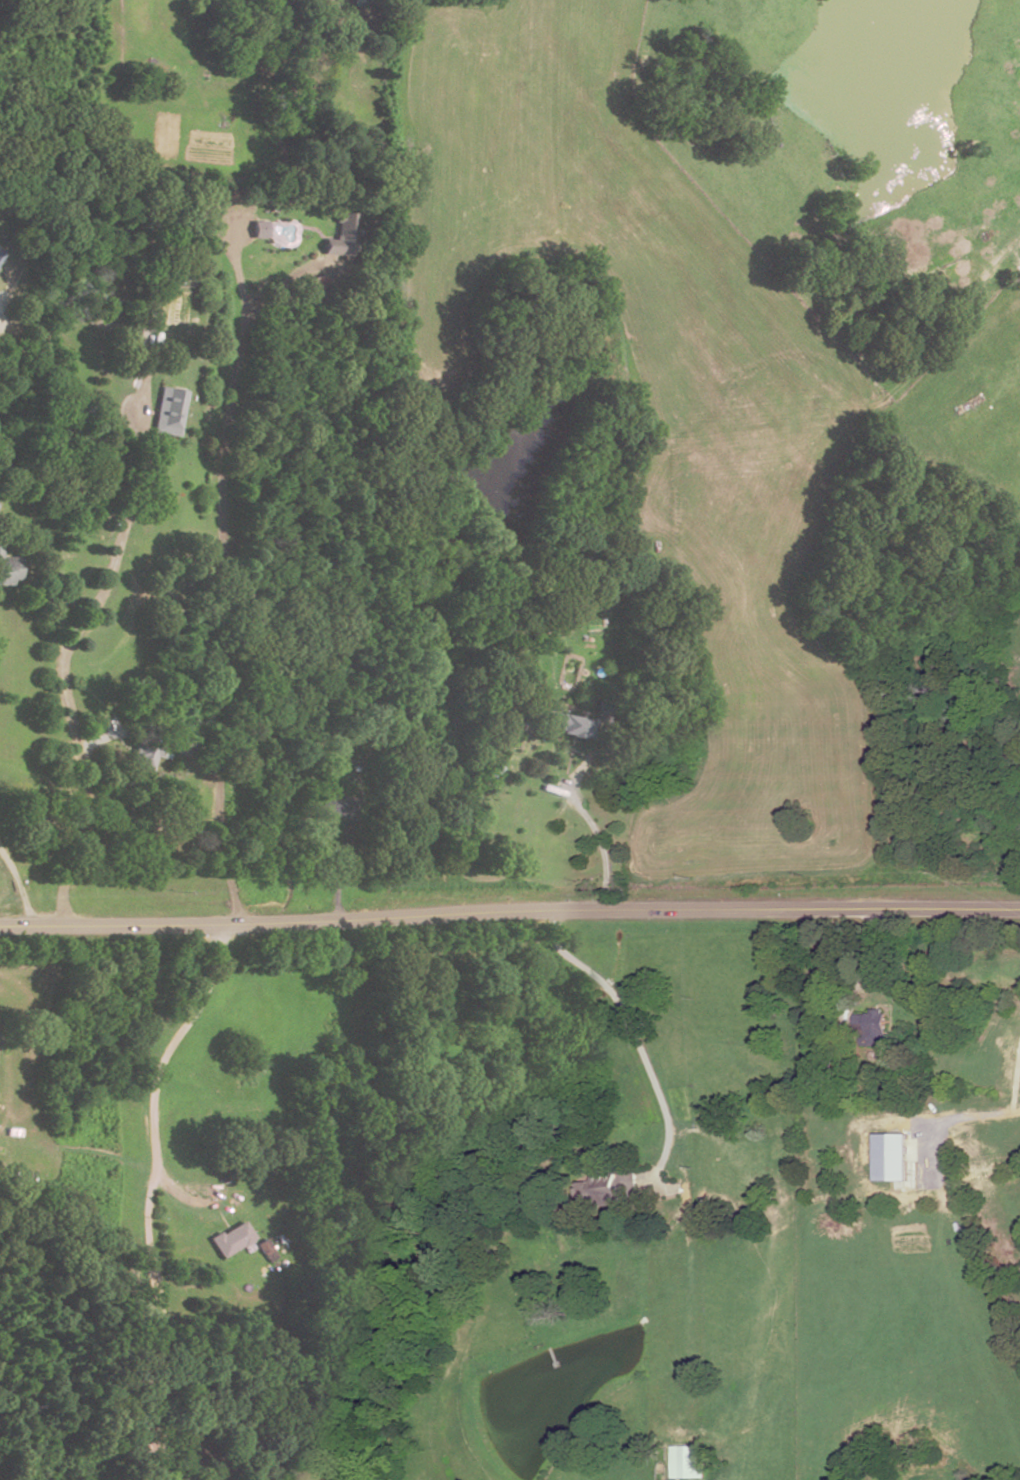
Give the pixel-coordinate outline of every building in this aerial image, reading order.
[(337,213),(353,214),(351,238),(336,237),(337,213)] [(265,220),(251,220),(251,237),(265,237),(265,220)] [(305,281),(323,276),(326,288),(308,293),(305,281)] [(125,332),(137,333),(136,349),(123,347),(125,332)] [(158,387),(185,392),(177,437),(150,433),(158,387)] [(11,587),(11,580),(17,580),(17,558),(0,558),(0,587),(11,587)] [(593,723),(596,703),(610,706),(607,725),(593,723)] [(542,712),(591,721),(587,740),(553,734),(552,738),(537,735),(542,712)] [(138,740),(137,744),(134,743),(129,759),(132,759),(130,764),(149,770),(154,756),(161,758),(163,750),(156,747),(157,745),(138,740)] [(889,1009),(889,1046),(865,1045),(865,1009),(889,1009)] [(877,1180),(909,1180),(908,1133),(876,1133),(877,1180)] [(580,1178),(625,1173),(629,1203),(583,1208),(580,1178)] [(206,1240),(218,1233),(220,1236),(242,1222),(252,1239),(219,1260),(206,1240)] [(267,1262),(276,1256),(264,1238),(255,1244),(267,1262)] [(681,1446),(705,1446),(705,1479),(681,1479),(681,1446)]
